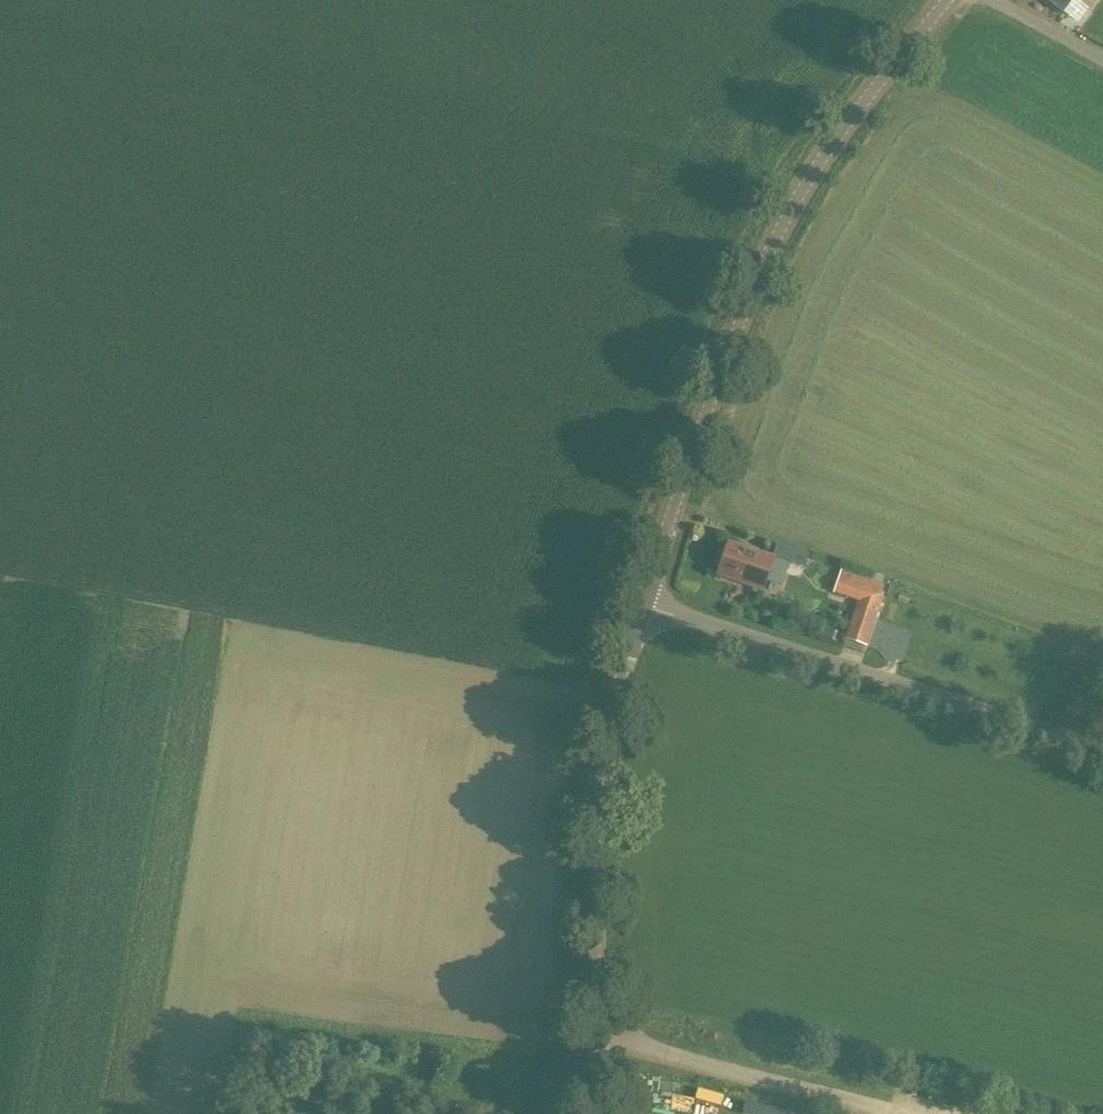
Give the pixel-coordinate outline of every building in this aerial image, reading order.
[(1074,0),(1046,0),(1063,13),(1074,0)] [(1100,14),(1094,27),(1102,31),(1102,15),(1100,14)] [(783,578),(788,563),(773,558),(773,559),(728,544),(717,575),(762,590),(767,573),(783,578)] [(841,569),(838,577),(832,594),(856,603),(852,615),(874,622),(884,595),(877,592),(880,584),(841,569)]
